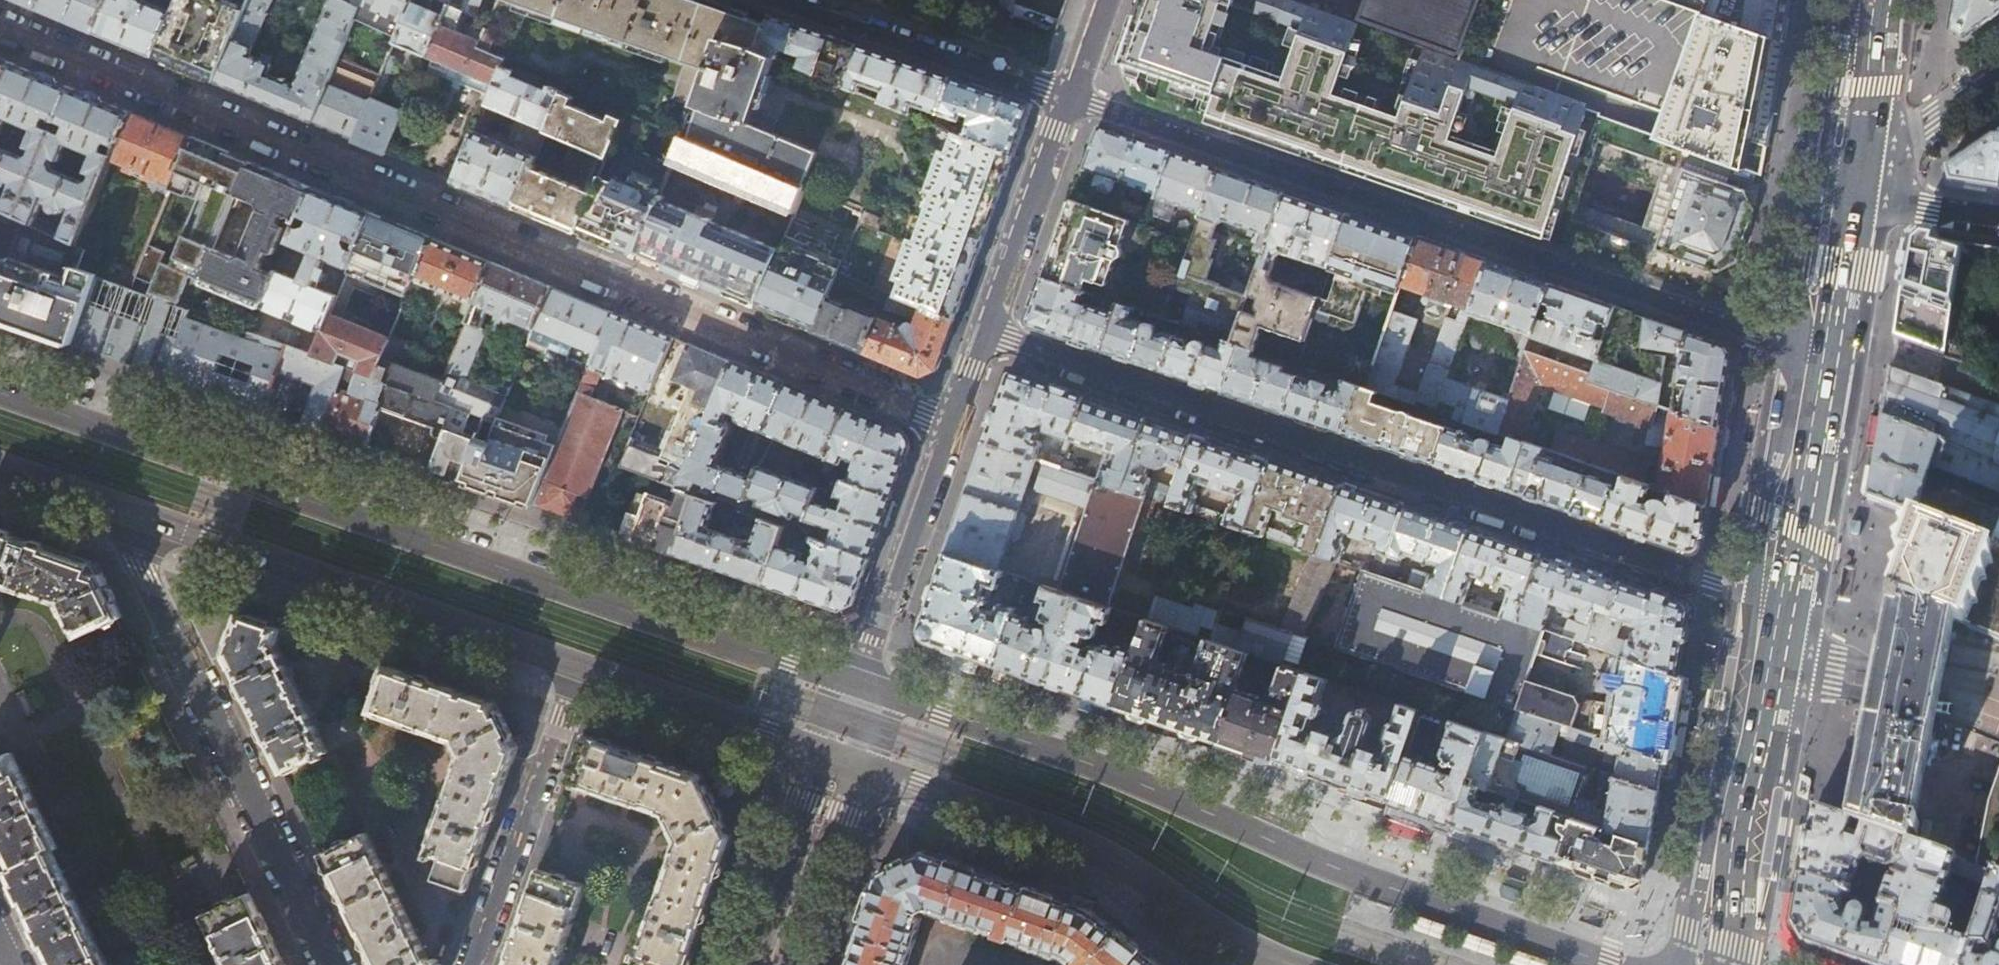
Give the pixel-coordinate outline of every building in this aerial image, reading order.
[(27,4),(38,8),(41,0),(18,0),(27,4)] [(38,8),(95,32),(109,0),(41,0),(38,8)] [(124,2),(119,0),(109,0),(95,32),(123,44),(156,57),(178,4),(169,0),(156,0),(154,4),(145,0),(124,0),(124,2)] [(156,57),(185,70),(215,82),(245,11),(227,4),(228,0),(179,0),(178,4),(156,57)] [(245,11),(215,82),(261,101),(313,123),(339,58),(355,19),(362,0),(354,0),(353,4),(344,0),(331,0),(296,84),(272,74),(276,66),(272,64),(274,58),(263,54),(261,60),(251,56),(274,0),(250,0),(245,11)] [(355,19),(396,38),(411,3),(412,0),(362,0),(355,19)] [(447,6),(435,0),(432,0),(428,10),(411,3),(396,38),(393,43),(426,57),(447,6)] [(447,6),(463,13),(474,18),(481,0),(435,0),(447,6)] [(777,58),(760,51),(769,25),(717,7),(698,0),(499,0),(484,31),(477,47),(505,59),(518,65),(553,80),(565,85),(628,111),(684,135),(804,186),(864,211),(852,240),(839,273),(906,300),(967,137),(948,129),(937,125),(911,114),(884,102),(860,93),(845,87),(828,79),(818,75),(800,68),(777,58)] [(1399,121),(1334,96),(1360,27),(1313,10),(1289,1),(1286,0),(1143,0),(1138,14),(1121,62),(1215,97),(1206,122),(1265,141),(1347,170),(1489,219),(1543,238),(1589,111),(1586,110),(1457,64),(1425,52),(1399,121)] [(1289,1),(1313,10),(1316,0),(1289,0),(1289,1)] [(1363,18),(1373,22),(1461,54),(1482,0),(1369,0),(1363,18)] [(1773,37),(1710,15),(1668,0),(1482,0),(1461,54),(1459,59),(1587,106),(1586,110),(1589,111),(1600,116),(1692,150),(1746,170),(1748,159),(1751,146),(1752,142),(1769,147),(1786,41),(1773,36),(1773,37)] [(1710,15),(1773,37),(1773,36),(1786,41),(1789,23),(1793,3),(1793,0),(1716,0),(1710,15)] [(1951,28),(1964,37),(1998,14),(1998,0),(1956,0),(1951,28)] [(456,31),(463,13),(447,6),(426,57),(495,85),(505,59),(477,47),(484,31),(470,25),(466,35),(456,31)] [(772,15),(769,25),(760,51),(777,58),(781,49),(804,57),(800,68),(818,75),(821,68),(832,36),(795,23),(772,15)] [(846,41),(832,36),(821,68),(831,72),(828,79),(845,87),(859,45),(846,41)] [(900,59),(859,45),(845,87),(860,93),(863,84),(887,93),(884,102),(911,114),(915,105),(940,114),(952,77),(900,59)] [(2,87),(12,63),(0,57),(0,92),(2,87)] [(380,74),(339,58),(313,123),(330,130),(353,139),(370,98),(380,74)] [(511,79),(518,65),(505,59),(495,85),(487,103),(491,104),(548,128),(562,92),(565,85),(553,80),(547,94),(541,91),(541,90),(519,80),(519,82),(511,79)] [(12,63),(2,87),(12,92),(9,100),(0,96),(0,136),(2,137),(9,119),(36,130),(28,148),(34,150),(44,155),(72,87),(40,74),(12,63)] [(973,84),(952,77),(940,114),(937,125),(948,129),(952,118),(962,121),(964,114),(973,118),(967,137),(1013,156),(1021,134),(1031,105),(973,84)] [(99,98),(72,87),(44,155),(55,160),(61,162),(70,144),(95,155),(88,173),(93,175),(104,180),(113,159),(118,146),(109,143),(113,134),(122,137),(132,112),(99,98)] [(576,97),(562,92),(548,128),(546,131),(609,157),(625,118),(615,113),(612,120),(573,103),(576,97)] [(402,112),(370,98),(353,139),(366,145),(385,153),(402,112)] [(491,104),(487,103),(454,181),(482,193),(515,207),(532,166),(536,157),(478,133),(485,131),(493,111),(491,104)] [(628,111),(625,118),(609,157),(603,169),(598,181),(593,193),(576,232),(600,242),(634,256),(659,198),(673,162),(684,135),(628,111)] [(159,123),(132,112),(122,137),(118,146),(113,159),(130,166),(128,171),(156,183),(158,178),(173,184),(192,137),(159,123)] [(1121,181),(1135,140),(1112,132),(1098,127),(1095,134),(1083,168),(1121,181)] [(684,135),(673,162),(793,213),(804,186),(684,135)] [(235,204),(252,162),(192,137),(173,184),(171,189),(204,202),(178,268),(162,261),(166,251),(149,243),(136,276),(152,283),(148,292),(180,304),(192,276),(204,280),(218,248),(235,204)] [(1013,156),(967,137),(906,300),(954,320),(964,292),(985,233),(1008,170),(1013,156)] [(1998,192),(1998,186),(1998,139),(1991,139),(1946,170),(1948,177),(1949,185),(1998,192)] [(1152,145),(1135,140),(1121,181),(1116,196),(1110,213),(1145,224),(1150,211),(1151,208),(1121,198),(1126,183),(1156,193),(1172,152),(1152,145)] [(2,187),(5,184),(12,187),(3,208),(19,216),(44,155),(34,150),(32,156),(27,158),(0,147),(0,188),(2,187)] [(1195,160),(1172,152),(1156,193),(1151,208),(1150,211),(1170,218),(1176,203),(1203,212),(1218,168),(1195,160)] [(54,164),(55,160),(44,155),(19,216),(24,218),(35,223),(45,200),(51,204),(51,207),(51,209),(53,212),(55,213),(59,214),(61,213),(65,209),(72,212),(62,235),(78,242),(104,180),(93,175),(92,180),(86,183),(56,170),(54,164)] [(280,174),(252,162),(235,204),(242,207),(246,197),(260,202),(263,209),(261,210),(244,252),(245,254),(239,257),(218,248),(204,280),(203,282),(264,306),(278,273),(262,267),(270,250),(285,256),(290,243),(295,230),(281,224),(285,214),(296,218),(295,221),(298,222),(301,216),(312,187),(280,174)] [(593,193),(532,166),(515,207),(543,218),(576,232),(593,193)] [(593,179),(598,181),(603,169),(597,167),(593,179)] [(1253,249),(1264,253),(1286,192),(1264,184),(1218,168),(1203,212),(1192,243),(1175,290),(1194,297),(1184,325),(1225,338),(1233,341),(1253,284),(1229,276),(1225,286),(1203,278),(1207,270),(1209,271),(1220,240),(1212,237),(1217,224),(1225,220),(1246,227),(1244,233),(1251,236),(1254,230),(1263,233),(1259,244),(1255,245),(1253,249)] [(1658,249),(1684,258),(1719,270),(1738,263),(1753,220),(1756,210),(1747,192),(1739,189),(1685,169),(1658,249)] [(1078,183),(1071,200),(1110,213),(1116,196),(1078,183)] [(339,199),(312,187),(301,216),(311,221),(309,227),(302,229),(296,227),(295,230),(290,243),(311,252),(333,261),(350,268),(356,252),(350,250),(348,242),(351,236),(361,241),(373,212),(370,211),(339,199)] [(1340,210),(1286,192),(1264,253),(1253,284),(1233,341),(1240,344),(1255,349),(1264,325),(1306,339),(1314,315),(1349,214),(1340,210)] [(695,213),(659,198),(634,256),(694,281),(756,307),(779,248),(712,220),(715,213),(699,206),(695,213)] [(1145,224),(1110,213),(1071,200),(1063,224),(1044,276),(1084,290),(1101,296),(1119,302),(1134,307),(1165,318),(1175,290),(1192,243),(1144,226),(1145,224)] [(0,207),(0,218),(21,225),(24,218),(19,216),(3,208),(0,207)] [(433,237),(373,212),(361,241),(356,252),(350,268),(348,272),(364,278),(368,269),(378,273),(376,278),(391,285),(394,280),(412,288),(433,237)] [(1349,214),(1314,315),(1351,328),(1356,325),(1368,291),(1396,301),(1402,285),(1419,237),(1386,227),(1349,214)] [(852,240),(792,215),(779,248),(756,307),(792,322),(816,331),(824,312),(829,297),(834,285),(839,273),(852,240)] [(35,223),(24,218),(21,225),(14,246),(0,286),(0,319),(29,329),(73,344),(97,274),(91,272),(82,268),(85,258),(89,247),(78,242),(62,235),(35,223)] [(454,246),(433,237),(412,288),(411,291),(420,295),(426,284),(464,300),(460,312),(470,317),(493,262),(454,246)] [(1402,285),(1423,293),(1421,299),(1424,302),(1428,304),(1426,310),(1428,314),(1437,318),(1441,315),(1446,301),(1463,306),(1458,321),(1446,316),(1418,393),(1394,384),(1417,320),(1398,313),(1400,309),(1394,307),(1365,387),(1379,392),(1435,410),(1447,377),(1471,312),(1489,262),(1423,239),(1419,237),(1402,285)] [(1965,257),(1942,249),(1942,244),(1927,242),(1914,252),(1911,268),(1898,342),(1949,360),(1969,258),(1965,257)] [(14,246),(7,244),(5,250),(0,248),(0,286),(14,246)] [(1942,244),(1942,249),(1965,257),(1966,252),(1998,263),(1998,252),(1942,244)] [(327,263),(333,261),(311,252),(301,279),(279,270),(278,273),(264,306),(264,308),(323,333),(331,314),(339,294),(318,285),(327,263)] [(95,261),(85,258),(82,268),(91,272),(95,261)] [(515,272),(493,262),(470,317),(442,387),(437,399),(455,405),(485,417),(497,421),(510,389),(500,385),(494,399),(460,386),(484,329),(483,329),(490,311),(498,314),(491,330),(492,333),(493,335),(505,340),(509,338),(510,337),(513,330),(526,335),(526,333),(528,335),(532,334),(533,334),(535,329),(552,287),(515,272)] [(1518,272),(1489,262),(1471,312),(1525,332),(1520,347),(1527,350),(1532,338),(1551,283),(1518,272)] [(839,273),(834,285),(885,305),(884,308),(917,321),(915,325),(910,323),(904,325),(903,327),(829,297),(824,312),(816,331),(873,355),(923,376),(936,370),(952,326),(954,320),(906,300),(839,273)] [(148,292),(97,274),(73,344),(89,350),(247,404),(293,420),(324,431),(347,366),(315,354),(305,350),(265,335),(180,304),(148,292)] [(1080,301),(1084,290),(1044,276),(1038,295),(1029,319),(1029,322),(1031,324),(1061,335),(1103,349),(1119,302),(1101,296),(1097,306),(1090,303),(1089,304),(1080,301)] [(1584,294),(1551,283),(1532,338),(1598,360),(1616,305),(1584,294)] [(580,298),(552,287),(535,329),(533,334),(528,346),(548,353),(545,361),(560,368),(565,370),(568,363),(588,371),(612,312),(580,298)] [(1131,316),(1134,307),(1119,302),(1103,349),(1133,359),(1164,370),(1175,335),(1167,332),(1162,333),(1155,331),(1154,327),(1151,325),(1146,324),(1143,325),(1140,320),(1131,316)] [(1720,426),(1733,353),(1727,344),(1657,320),(1647,316),(1642,353),(1646,354),(1642,376),(1615,366),(1634,312),(1616,305),(1598,360),(1594,375),(1592,381),(1612,388),(1720,426)] [(580,392),(597,398),(603,383),(598,382),(602,373),(650,392),(673,337),(636,322),(612,312),(588,371),(580,392)] [(390,340),(391,339),(331,314),(323,333),(315,354),(347,366),(358,370),(365,372),(375,376),(383,357),(390,340)] [(268,327),(265,335),(305,350),(308,342),(268,327)] [(1240,344),(1233,341),(1225,338),(1222,348),(1212,345),(1207,346),(1205,343),(1201,341),(1195,342),(1193,344),(1187,342),(1183,337),(1175,335),(1164,370),(1188,378),(1224,391),(1240,344)] [(390,340),(383,357),(399,363),(406,347),(390,340)] [(710,408),(713,410),(733,362),(709,352),(689,344),(673,379),(687,385),(685,388),(690,390),(691,387),(699,391),(694,402),(710,408)] [(1253,354),(1255,349),(1240,344),(1224,391),(1252,400),(1286,412),(1303,365),(1297,363),(1294,362),(1291,373),(1283,370),(1284,366),(1253,354)] [(1606,407),(1612,388),(1592,381),(1594,375),(1526,352),(1510,399),(1498,433),(1511,437),(1527,442),(1587,463),(1594,442),(1530,422),(1541,390),(1543,391),(1547,390),(1548,387),(1554,390),(1552,397),(1545,395),(1540,406),(1587,422),(1594,403),(1600,405),(1606,407)] [(396,370),(399,363),(383,357),(375,376),(365,372),(358,393),(351,391),(358,370),(347,366),(324,431),(369,447),(383,408),(437,427),(435,434),(431,433),(420,464),(433,469),(455,405),(437,399),(442,387),(396,370)] [(713,501),(716,502),(740,511),(743,512),(762,466),(764,460),(772,441),(764,437),(787,384),(750,369),(733,362),(713,410),(710,418),(680,489),(694,494),(697,495),(701,484),(717,490),(713,501)] [(1305,377),(1309,367),(1303,365),(1286,412),(1313,421),(1345,432),(1362,386),(1344,380),(1341,388),(1337,386),(1332,388),(1328,387),(1329,384),(1328,383),(1330,381),(1328,378),(1324,377),(1323,381),(1317,380),(1315,383),(1310,381),(1307,378),(1305,377)] [(1071,441),(1086,396),(1073,392),(1010,370),(1006,380),(990,428),(985,441),(1038,459),(1043,443),(1042,441),(1040,441),(1040,439),(1038,438),(1041,432),(1038,427),(1039,426),(1040,426),(1043,425),(1047,433),(1071,441)] [(1884,419),(1993,464),(1998,446),(1998,408),(1943,389),(1893,372),(1889,394),(1884,419)] [(1510,399),(1447,377),(1435,410),(1452,417),(1498,433),(1510,399)] [(819,398),(787,384),(764,437),(772,441),(764,460),(771,463),(774,461),(780,447),(778,443),(773,441),(775,436),(827,458),(847,410),(819,398)] [(1379,392),(1365,387),(1362,386),(1345,432),(1401,452),(1435,463),(1450,421),(1450,420),(1442,418),(1439,424),(1414,415),(1408,411),(1400,411),(1375,402),(1379,392)] [(1612,388),(1606,407),(1604,411),(1650,427),(1646,442),(1667,447),(1663,466),(1649,463),(1649,462),(1594,442),(1587,463),(1617,473),(1651,485),(1670,492),(1707,505),(1713,470),(1720,426),(1612,388)] [(597,398),(580,392),(559,444),(535,504),(580,520),(624,409),(597,398)] [(649,395),(619,466),(658,481),(666,484),(670,485),(680,489),(710,418),(706,416),(693,410),(689,419),(680,415),(682,410),(649,395)] [(1111,405),(1086,396),(1071,441),(1065,458),(1062,467),(1070,470),(1072,464),(1070,463),(1076,444),(1090,449),(1094,448),(1095,446),(1110,451),(1100,480),(1124,488),(1148,417),(1111,405)] [(483,424),(485,417),(455,405),(433,469),(445,473),(463,479),(478,437),(464,432),(469,419),(483,424)] [(689,419),(693,410),(683,406),(682,410),(680,415),(689,419)] [(873,420),(847,410),(827,458),(824,473),(833,476),(838,462),(845,465),(848,459),(858,463),(850,482),(892,497),(902,468),(909,446),(903,433),(873,420)] [(497,421),(485,417),(483,424),(478,437),(463,479),(480,485),(535,504),(559,444),(497,421)] [(1171,425),(1148,417),(1124,488),(1148,496),(1153,482),(1153,480),(1149,477),(1153,465),(1163,468),(1166,467),(1169,464),(1184,469),(1195,433),(1171,425)] [(1909,513),(1998,549),(1998,511),(1945,492),(1945,495),(1933,495),(1930,500),(1922,500),(1925,481),(1932,466),(1985,487),(1989,476),(1998,479),(1998,466),(1993,464),(1884,419),(1876,457),(1868,497),(1880,502),(1909,513)] [(1510,489),(1527,442),(1511,437),(1507,447),(1495,443),(1492,444),(1492,441),(1491,439),(1485,437),(1480,437),(1479,439),(1471,437),(1469,434),(1453,428),(1455,423),(1450,421),(1435,463),(1476,477),(1510,489)] [(1232,446),(1195,433),(1184,469),(1177,489),(1172,504),(1249,530),(1272,460),(1232,446)] [(1038,459),(985,441),(976,468),(947,551),(999,570),(1005,555),(1007,549),(1012,550),(1015,542),(1017,543),(1020,541),(1029,515),(1027,512),(1026,511),(1030,509),(1032,503),(1035,494),(1037,488),(1085,505),(1059,581),(1065,584),(1062,591),(1078,596),(1114,608),(1121,588),(1117,587),(1123,569),(1127,571),(1134,550),(1146,554),(1150,540),(1152,535),(1140,531),(1152,497),(1148,496),(1124,488),(1100,480),(1070,470),(1062,467),(1049,463),(1038,459)] [(1617,473),(1587,463),(1527,442),(1510,489),(1559,506),(1603,521),(1611,499),(1608,497),(1617,473)] [(1052,453),(1049,463),(1062,467),(1065,458),(1052,453)] [(1343,484),(1318,476),(1272,460),(1249,530),(1316,552),(1318,553),(1343,484)] [(762,466),(743,512),(756,517),(761,519),(784,527),(785,526),(795,530),(801,532),(817,494),(820,486),(762,466)] [(1645,502),(1651,485),(1617,473),(1608,497),(1611,499),(1603,521),(1656,539),(1692,551),(1700,546),(1705,516),(1707,505),(1670,492),(1667,500),(1663,497),(1657,497),(1652,499),(1648,503),(1645,502)] [(878,538),(892,497),(850,482),(843,480),(837,497),(844,499),(841,508),(821,501),(823,496),(817,494),(801,532),(811,536),(815,523),(832,530),(828,542),(871,558),(878,538)] [(662,494),(666,484),(658,481),(654,490),(662,494)] [(1367,492),(1343,484),(1318,553),(1335,559),(1341,560),(1345,548),(1343,542),(1346,532),(1376,542),(1373,553),(1377,555),(1374,564),(1354,560),(1353,565),(1383,575),(1407,506),(1367,492)] [(694,494),(680,489),(670,485),(668,493),(674,495),(671,504),(639,493),(637,498),(636,498),(630,513),(632,513),(624,535),(675,553),(694,494)] [(1172,504),(1177,489),(1163,485),(1158,499),(1172,504)] [(713,501),(697,495),(694,494),(675,553),(724,569),(765,584),(784,527),(761,519),(753,543),(741,538),(743,531),(735,528),(732,536),(708,527),(716,502),(713,501)] [(1437,516),(1407,506),(1383,575),(1394,579),(1401,559),(1408,556),(1410,553),(1440,564),(1437,572),(1435,572),(1431,574),(1414,568),(1408,584),(1447,597),(1471,528),(1437,516)] [(756,517),(743,512),(740,511),(737,520),(753,525),(756,517)] [(1893,594),(1955,620),(1998,639),(1998,549),(1909,513),(1898,569),(1893,594)] [(793,538),(795,530),(785,526),(784,527),(765,584),(796,595),(799,596),(841,610),(855,604),(859,590),(871,558),(828,542),(819,539),(811,560),(803,557),(805,552),(803,551),(805,543),(793,538)] [(1503,539),(1471,528),(1447,597),(1465,603),(1472,583),(1483,586),(1486,580),(1495,583),(1493,590),(1497,591),(1500,585),(1511,589),(1502,615),(1520,621),(1543,553),(1503,539)] [(77,640),(118,620),(123,617),(105,580),(97,565),(54,550),(0,531),(0,585),(38,599),(39,598),(60,605),(77,640)] [(999,570),(947,551),(937,580),(920,627),(927,641),(981,659),(990,663),(996,664),(1014,608),(997,602),(994,611),(986,608),(980,603),(981,602),(987,604),(990,596),(989,596),(992,588),(996,589),(1003,571),(999,570)] [(1335,559),(1318,553),(1316,552),(1283,631),(1304,637),(1335,559)] [(1520,621),(1542,629),(1551,631),(1568,637),(1577,640),(1583,642),(1596,609),(1612,614),(1623,580),(1590,569),(1543,553),(1520,621)] [(1353,565),(1341,560),(1335,559),(1304,637),(1308,639),(1516,708),(1527,678),(1535,652),(1539,638),(1542,629),(1520,621),(1502,615),(1490,611),(1475,606),(1465,603),(1447,597),(1408,584),(1394,579),(1383,575),(1353,565)] [(1623,580),(1612,614),(1596,609),(1583,642),(1625,656),(1679,674),(1686,632),(1690,610),(1685,601),(1647,588),(1623,580)] [(1049,683),(1078,596),(1062,591),(1043,585),(1038,600),(1045,603),(1038,624),(1041,625),(1045,628),(1047,632),(1048,635),(1040,633),(1038,627),(1028,623),(1029,618),(1020,614),(1021,609),(1015,607),(1014,608),(996,664),(1029,676),(1049,683)] [(1852,803),(1848,824),(1912,846),(1914,836),(1919,836),(1921,825),(1916,825),(1941,690),(1955,620),(1893,594),(1885,633),(1880,661),(1878,667),(1874,693),(1872,704),(1863,748),(1852,803)] [(841,610),(799,596),(794,612),(836,626),(841,610)] [(1108,625),(1114,608),(1078,596),(1049,683),(1080,694),(1116,706),(1138,644),(1134,643),(1133,647),(1130,646),(1128,650),(1118,646),(1117,650),(1103,645),(1102,649),(1095,647),(1093,652),(1080,647),(1085,645),(1089,635),(1096,637),(1102,623),(1108,625)] [(1478,597),(1475,606),(1490,611),(1494,603),(1478,597)] [(224,653),(283,774),(330,751),(278,645),(283,629),(267,623),(238,613),(224,653)] [(1304,637),(1283,631),(1245,618),(1241,632),(1216,624),(1210,640),(1248,653),(1285,665),(1294,668),(1295,662),(1300,663),(1308,639),(1304,637)] [(1207,639),(1200,659),(1196,658),(1192,649),(1182,645),(1172,649),(1167,663),(1159,659),(1170,627),(1147,619),(1138,644),(1116,706),(1131,711),(1197,734),(1219,742),(1236,688),(1248,653),(1210,640),(1207,639)] [(981,659),(927,641),(922,656),(976,674),(981,659)] [(1677,685),(1679,674),(1625,656),(1622,676),(1601,673),(1598,675),(1598,692),(1619,694),(1617,704),(1596,701),(1594,702),(1585,701),(1585,721),(1576,718),(1581,703),(1576,695),(1527,678),(1516,708),(1518,708),(1665,757),(1677,685)] [(435,878),(468,890),(472,878),(501,790),(517,747),(495,702),(479,697),(410,673),(385,664),(368,713),(454,742),(460,756),(426,852),(428,853),(427,856),(433,858),(434,855),(442,858),(435,878)] [(1304,671),(1294,668),(1285,665),(1275,694),(1284,697),(1280,707),(1260,700),(1261,697),(1236,688),(1219,742),(1248,752),(1276,762),(1304,671)] [(1329,680),(1304,671),(1276,762),(1332,781),(1389,801),(1419,710),(1399,703),(1393,721),(1390,721),(1387,724),(1383,733),(1383,737),(1386,741),(1383,750),(1376,752),(1363,747),(1373,722),(1372,717),(1369,715),(1367,713),(1368,710),(1362,709),(1361,711),(1358,711),(1353,713),(1349,717),(1345,729),(1333,735),(1326,732),(1327,728),(1321,726),(1320,730),(1313,728),(1317,718),(1320,716),(1323,714),(1325,707),(1325,704),(1323,700),(1329,680)] [(1348,694),(1376,703),(1378,696),(1351,687),(1348,694)] [(1518,708),(1509,739),(1552,754),(1559,735),(1606,750),(1604,761),(1619,766),(1617,775),(1660,789),(1660,785),(1665,757),(1518,708)] [(1485,731),(1419,710),(1389,801),(1420,811),(1437,817),(1454,823),(1468,781),(1485,731)] [(1509,739),(1485,731),(1468,781),(1556,811),(1556,810),(1575,816),(1585,786),(1590,772),(1591,767),(1552,754),(1509,739)] [(704,919),(721,869),(732,837),(701,774),(687,769),(621,746),(585,733),(571,773),(567,786),(665,815),(677,840),(638,952),(635,951),(633,958),(636,959),(634,964),(688,964),(704,919)] [(53,850),(58,848),(12,752),(0,758),(0,845),(11,868),(6,871),(11,882),(45,951),(51,964),(109,964),(53,850)] [(1617,775),(1591,767),(1590,772),(1601,776),(1600,786),(1614,788),(1610,812),(1598,807),(1598,803),(1588,799),(1592,788),(1585,786),(1575,816),(1575,817),(1651,842),(1655,817),(1660,789),(1617,775)] [(1979,869),(1995,875),(1998,876),(1998,779),(1991,803),(1979,869)] [(1556,811),(1468,781),(1454,823),(1511,843),(1559,860),(1566,839),(1549,833),(1556,811)] [(1420,811),(1389,801),(1384,817),(1432,833),(1437,817),(1420,811)] [(1556,810),(1556,811),(1549,833),(1566,839),(1559,860),(1582,868),(1631,885),(1637,881),(1645,877),(1650,847),(1651,842),(1575,817),(1575,816),(1556,810)] [(1903,915),(1925,850),(1912,846),(1848,824),(1813,811),(1811,823),(1802,880),(1848,896),(1852,897),(1853,894),(1851,893),(1860,868),(1866,863),(1888,871),(1894,868),(1899,874),(1897,879),(1889,883),(1881,907),(1884,908),(1903,915)] [(442,963),(438,962),(439,959),(433,957),(432,960),(429,959),(367,831),(321,854),(375,964),(441,964),(442,963)] [(1995,875),(1979,869),(1925,850),(1903,915),(1886,964),(1960,964),(1995,875)] [(1155,959),(1122,935),(1091,910),(973,869),(923,851),(878,873),(873,889),(848,963),(847,964),(907,964),(919,929),(918,928),(923,912),(929,909),(933,915),(948,920),(948,922),(984,935),(986,933),(1023,946),(1024,948),(1059,961),(1062,960),(1066,961),(1071,964),(1162,964),(1155,959)] [(586,885),(537,872),(531,890),(505,964),(558,964),(586,885)] [(1995,875),(1960,964),(1998,964),(1998,958),(1994,957),(1986,962),(1983,961),(1986,954),(1987,954),(1992,950),(1998,932),(1998,876),(1995,875)] [(1802,880),(1800,890),(1794,924),(1808,946),(1856,963),(1863,964),(1886,964),(1903,915),(1884,908),(1876,930),(1865,930),(1864,926),(1866,920),(1866,917),(1864,914),(1862,913),(1857,912),(1853,915),(1851,919),(1847,919),(1843,910),(1848,896),(1802,880)] [(1524,890),(1503,882),(1500,890),(1501,897),(1516,902),(1522,897),(1524,890)] [(274,943),(250,893),(205,916),(229,964),(285,964),(274,943)] [(1555,905),(1536,899),(1532,909),(1552,915),(1555,905)] [(1416,915),(1411,928),(1447,940),(1451,927),(1416,915)] [(1500,944),(1465,932),(1460,945),(1495,957),(1500,944)] [(1514,950),(1510,963),(1516,964),(1549,964),(1550,962),(1514,950)]
